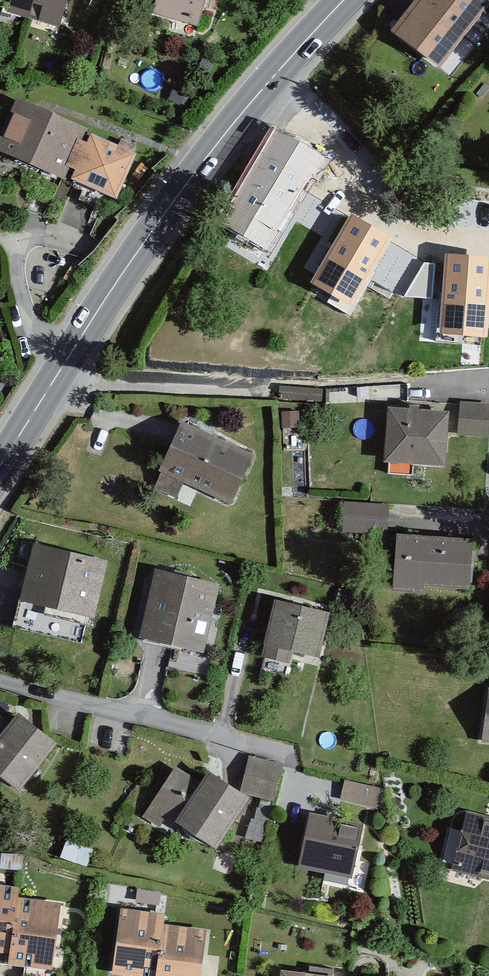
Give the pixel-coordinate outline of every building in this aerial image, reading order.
[(7,13),(28,19),(34,0),(11,0),(7,13)] [(28,19),(60,29),(69,0),(34,0),(28,19)] [(156,12),(203,26),(211,0),(159,0),(156,12)] [(390,33),(439,71),(488,7),(488,0),(416,0),(390,33)] [(84,145),(89,132),(18,102),(0,146),(0,158),(67,186),(72,173),(84,145)] [(215,222),(268,253),(325,158),(272,126),(215,222)] [(121,149),(95,138),(91,148),(84,145),(72,173),(79,176),(75,185),(121,204),(140,158),(134,155),(137,149),(123,144),(121,149)] [(393,238),(352,213),(310,282),(352,307),(393,238)] [(445,253),(439,334),(487,338),(488,310),(488,257),(445,253)] [(425,263),(404,296),(432,298),(436,263),(425,263)] [(460,403),(457,437),(488,439),(488,428),(488,405),(460,403)] [(450,415),(388,410),(383,463),(446,468),(450,415)] [(255,458),(184,425),(162,472),(233,505),(255,458)] [(470,541),(401,535),(397,577),(466,583),(470,541)] [(104,566),(36,550),(25,598),(93,614),(104,566)] [(219,591),(159,577),(146,637),(205,651),(219,591)] [(331,610),(278,598),(264,657),(291,663),(295,649),(321,655),(331,610)] [(0,718),(0,774),(21,790),(55,745),(19,716),(11,726),(0,718)] [(284,769),(252,761),(245,794),(276,801),(284,769)] [(248,804),(206,776),(200,785),(180,772),(153,812),(214,853),(248,804)] [(382,791),(347,784),(343,802),(378,809),(382,791)] [(488,878),(488,818),(467,813),(453,874),(488,882),(488,878)] [(364,828),(313,818),(303,870),(327,875),(354,881),(364,828)] [(84,854),(67,848),(64,857),(81,863),(84,854)] [(23,897),(24,887),(0,884),(0,952),(15,954),(23,897)] [(68,903),(23,897),(15,954),(14,965),(59,971),(68,903)] [(163,925),(165,915),(120,908),(111,975),(115,975),(156,975),(163,925)] [(163,925),(156,975),(202,975),(208,931),(163,925)]
